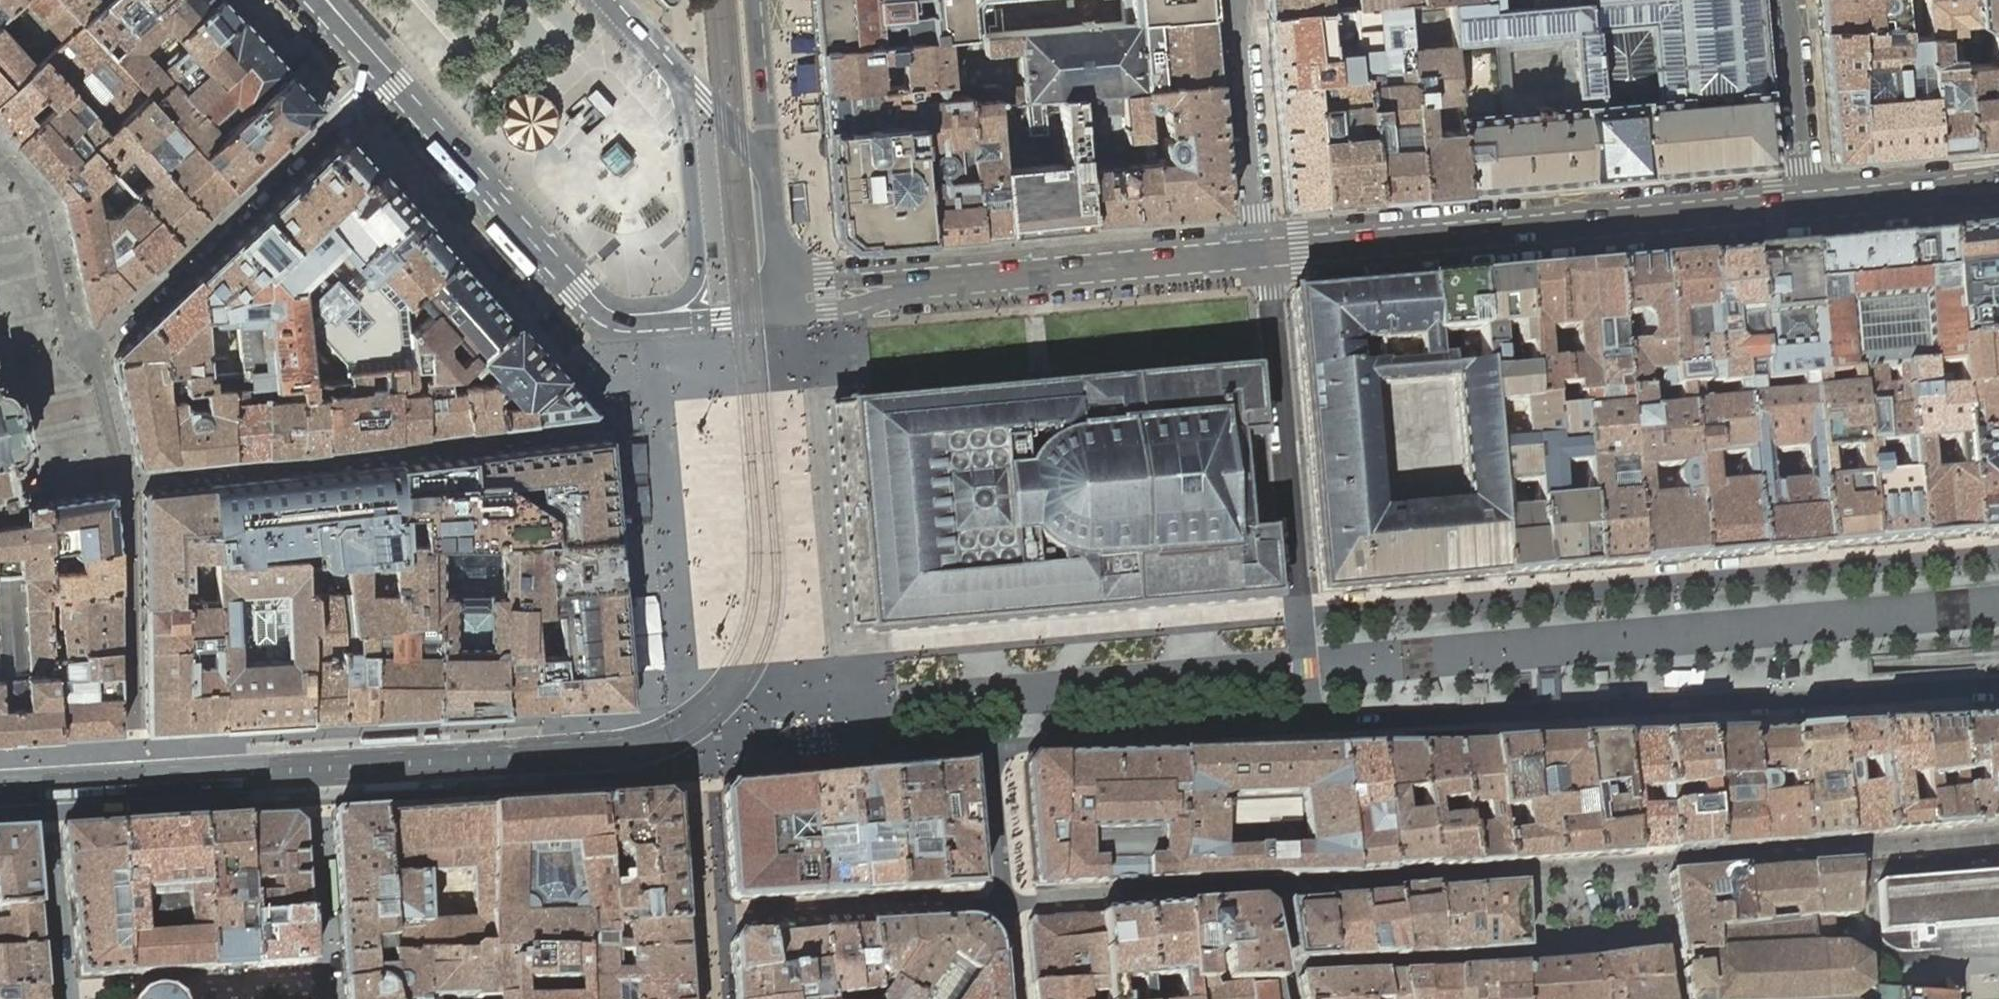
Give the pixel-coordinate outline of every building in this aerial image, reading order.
[(7,14),(20,2),(23,0),(0,0),(0,6),(7,14)] [(61,0),(27,0),(64,41),(82,24),(61,0)] [(82,24),(104,3),(101,0),(61,0),(82,24)] [(104,3),(112,12),(126,0),(108,0),(104,3)] [(122,23),(142,6),(136,0),(126,0),(112,12),(122,23)] [(142,6),(122,23),(133,35),(152,17),(155,15),(171,0),(136,0),(142,6)] [(216,0),(171,0),(155,15),(166,27),(175,37),(216,0)] [(180,71),(194,59),(239,18),(222,0),(216,0),(175,37),(184,47),(170,60),(180,71)] [(813,13),(816,49),(880,44),(885,43),(903,42),(906,41),(930,39),(926,0),(812,0),(813,13)] [(930,39),(946,38),(960,37),(970,36),(976,35),(982,35),(1014,32),(1017,32),(1123,22),(1131,22),(1136,21),(1210,15),(1208,0),(926,0),(930,39)] [(1268,15),(1327,10),(1329,10),(1328,0),(1266,0),(1268,15)] [(1456,98),(1451,44),(1451,42),(1447,0),(1444,0),(1420,2),(1404,3),(1405,23),(1407,40),(1407,48),(1409,68),(1412,102),(1427,101),(1456,98)] [(1451,42),(1491,38),(1569,32),(1574,92),(1575,105),(1554,107),(1552,107),(1545,108),(1544,105),(1529,106),(1530,109),(1510,111),(1497,112),(1457,116),(1458,129),(1464,190),(1525,185),(1586,180),(1618,178),(1650,175),(1650,174),(1774,163),(1767,82),(1768,82),(1767,73),(1767,70),(1766,70),(1765,58),(1766,58),(1766,52),(1765,53),(1763,41),(1765,41),(1764,35),(1763,35),(1762,23),(1763,23),(1763,17),(1761,17),(1760,5),(1762,5),(1761,0),(1447,0),(1451,42)] [(1818,10),(1820,29),(1855,28),(1877,27),(1876,14),(1885,13),(1887,27),(1906,28),(1903,0),(1817,0),(1818,10)] [(1906,28),(1906,37),(1924,36),(1955,33),(1984,30),(1981,0),(1903,0),(1906,28)] [(1984,30),(1955,33),(1955,34),(1967,34),(1968,51),(1956,52),(1957,56),(1958,65),(1961,65),(1998,61),(1998,0),(1981,0),(1984,30)] [(104,3),(82,24),(110,55),(130,37),(133,35),(122,23),(112,12),(104,3)] [(1404,3),(1357,7),(1352,8),(1356,63),(1358,78),(1365,77),(1364,72),(1375,72),(1398,70),(1409,68),(1407,48),(1407,40),(1386,42),(1384,25),(1405,23),(1404,3)] [(1327,10),(1268,15),(1271,51),(1274,86),(1313,82),(1358,78),(1356,63),(1352,8),(1329,10),(1327,10)] [(1877,27),(1879,27),(1887,27),(1885,13),(1876,14),(1877,27)] [(130,37),(110,55),(130,77),(150,59),(141,49),(166,27),(155,15),(152,17),(133,35),(130,37)] [(1144,88),(1160,87),(1216,82),(1213,48),(1210,15),(1136,21),(1131,22),(1123,22),(1017,32),(1014,32),(982,35),(983,44),(984,53),(993,53),(1019,50),(1021,81),(1023,99),(1058,96),(1077,95),(1120,91),(1144,88)] [(180,71),(150,99),(168,120),(175,127),(266,44),(240,17),(239,18),(194,59),(180,71)] [(110,55),(82,24),(64,41),(59,45),(44,59),(71,90),(81,101),(92,112),(108,131),(119,120),(146,95),(130,77),(110,55)] [(36,66),(5,32),(0,26),(0,99),(36,66)] [(141,49),(150,59),(175,37),(166,27),(141,49)] [(1927,71),(1924,36),(1906,37),(1880,40),(1879,27),(1877,27),(1855,28),(1855,68),(1884,65),(1887,95),(1904,93),(1902,73),(1927,71)] [(1880,40),(1906,37),(1906,28),(1887,27),(1879,27),(1880,40)] [(1844,157),(1857,155),(1855,106),(1855,103),(1855,98),(1855,90),(1855,68),(1855,28),(1820,29),(1823,60),(1828,124),(1831,158),(1844,157)] [(1955,34),(1955,33),(1924,36),(1927,71),(1928,91),(1933,149),(1950,147),(1968,146),(1964,99),(1962,79),(1961,65),(1958,65),(1957,56),(1956,52),(1956,41),(1955,34)] [(1956,41),(1956,52),(1968,51),(1967,34),(1955,34),(1956,41)] [(983,44),(982,35),(976,35),(970,36),(960,37),(963,78),(964,86),(980,85),(986,84),(984,53),(983,44)] [(175,37),(150,59),(159,69),(170,60),(184,47),(175,37)] [(963,78),(960,37),(946,38),(950,80),(963,78)] [(950,80),(946,38),(930,39),(906,41),(908,56),(910,83),(925,81),(939,80),(950,80)] [(1456,98),(1457,116),(1497,112),(1491,38),(1451,42),(1451,44),(1456,98)] [(908,56),(906,41),(903,42),(885,43),(880,44),(816,49),(818,70),(820,91),(889,85),(887,57),(908,56)] [(190,143),(201,154),(222,134),(245,113),(289,73),(291,72),(266,44),(175,127),(190,143)] [(993,53),(984,53),(986,84),(992,83),(1021,81),(1019,50),(993,53)] [(889,85),(910,83),(908,56),(887,57),(889,85)] [(0,99),(0,128),(15,144),(71,90),(44,59),(36,66),(0,99)] [(150,59),(130,77),(146,95),(150,99),(180,71),(170,60),(159,69),(150,59)] [(290,74),(320,107),(334,94),(333,89),(306,59),(290,74)] [(1998,143),(1998,88),(1998,87),(1997,86),(1997,85),(1996,85),(1995,84),(1994,84),(1993,84),(1992,71),(1998,70),(1998,61),(1961,65),(1962,79),(1964,99),(1968,146),(1998,143)] [(1397,196),(1420,194),(1416,144),(1387,147),(1386,131),(1414,128),(1412,102),(1409,68),(1398,70),(1399,81),(1376,83),(1375,72),(1364,72),(1365,77),(1375,198),(1397,196)] [(1399,81),(1398,70),(1375,72),(1376,83),(1399,81)] [(1928,91),(1927,71),(1902,73),(1904,93),(1928,91)] [(201,154),(234,189),(320,107),(290,74),(289,73),(245,113),(222,134),(201,154)] [(1358,78),(1313,82),(1323,203),(1349,201),(1375,198),(1365,77),(1358,78)] [(964,86),(963,78),(950,80),(939,80),(940,95),(965,94),(964,86)] [(968,137),(965,97),(965,94),(940,95),(939,80),(925,81),(926,97),(912,98),(914,123),(916,146),(930,145),(954,143),(969,141),(968,137)] [(910,83),(912,98),(926,97),(925,81),(910,83)] [(1078,116),(1077,95),(1058,96),(1023,99),(1021,81),(992,83),(994,95),(1000,166),(1006,231),(1006,232),(1027,230),(1047,228),(1068,226),(1087,224),(1088,224),(1083,168),(1078,116)] [(1218,112),(1216,82),(1160,87),(1162,101),(1165,137),(1164,138),(1163,139),(1162,141),(1162,142),(1161,143),(1161,145),(1160,146),(1160,148),(1160,149),(1161,151),(1161,152),(1162,154),(1162,155),(1163,156),(1164,158),(1165,159),(1166,160),(1167,161),(1126,164),(1126,165),(1131,220),(1155,218),(1227,211),(1224,177),(1218,112)] [(1304,204),(1323,203),(1313,82),(1274,86),(1285,206),(1304,204)] [(894,125),(914,123),(912,98),(910,83),(889,85),(820,91),(822,111),(824,131),(894,125)] [(994,95),(992,83),(986,84),(980,85),(981,96),(965,97),(968,137),(989,135),(991,153),(970,155),(971,174),(977,233),(991,232),(1006,231),(1000,166),(994,95)] [(1162,101),(1160,87),(1144,88),(1120,91),(1122,112),(1124,141),(1148,139),(1145,107),(1146,107),(1147,107),(1148,107),(1148,106),(1149,107),(1149,106),(1150,106),(1151,106),(1151,105),(1152,105),(1153,105),(1153,104),(1154,104),(1154,103),(1155,103),(1155,102),(1156,102),(1156,101),(1162,101)] [(71,90),(15,144),(62,197),(63,198),(77,193),(62,176),(91,148),(108,131),(92,112),(80,123),(69,111),(81,101),(71,90)] [(1122,112),(1120,91),(1077,95),(1078,116),(1122,112)] [(1914,150),(1933,149),(1928,91),(1904,93),(1887,95),(1855,98),(1855,103),(1855,106),(1857,155),(1876,154),(1914,150)] [(559,124),(526,92),(496,122),(529,154),(559,124)] [(150,99),(146,95),(119,120),(132,134),(131,136),(140,146),(157,130),(168,120),(150,99)] [(1442,192),(1464,190),(1458,129),(1457,116),(1456,98),(1427,101),(1412,102),(1414,128),(1416,144),(1420,194),(1442,192)] [(80,123),(92,112),(81,101),(69,111),(80,123)] [(1124,141),(1122,112),(1078,116),(1083,168),(1099,167),(1098,152),(1125,150),(1124,141)] [(132,134),(119,120),(108,131),(91,148),(113,172),(130,156),(140,146),(131,136),(132,134)] [(162,170),(206,216),(234,189),(201,154),(190,143),(175,127),(168,120),(157,130),(179,154),(162,170)] [(833,231),(835,230),(849,243),(849,245),(925,238),(919,179),(916,148),(916,146),(914,123),(894,125),(824,131),(828,181),(833,231)] [(1387,147),(1416,144),(1414,128),(1386,131),(1387,147)] [(157,130),(140,146),(162,170),(179,154),(157,130)] [(969,141),(970,155),(991,153),(989,135),(968,137),(969,141)] [(261,217),(233,244),(261,273),(261,279),(292,249),(323,220),(353,191),(376,169),(346,136),(322,159),(261,217)] [(956,175),(971,174),(970,155),(969,141),(954,143),(956,175)] [(951,236),(977,233),(971,174),(956,175),(954,143),(930,145),(931,153),(930,154),(930,155),(929,156),(929,157),(928,158),(928,159),(928,160),(928,162),(929,163),(929,164),(929,165),(930,166),(930,167),(931,167),(932,168),(933,177),(919,179),(925,238),(951,236)] [(916,148),(919,179),(933,177),(932,168),(931,167),(930,167),(930,166),(929,165),(929,164),(929,163),(928,162),(928,160),(928,159),(928,158),(929,157),(929,156),(930,155),(930,154),(931,153),(930,145),(916,146),(916,148)] [(162,170),(140,146),(130,156),(152,180),(135,196),(155,218),(179,242),(206,216),(162,170)] [(602,160),(616,175),(631,162),(617,147),(602,160)] [(77,193),(63,198),(80,275),(111,267),(130,248),(150,269),(179,242),(155,218),(135,196),(115,215),(100,219),(94,190),(113,172),(91,148),(62,176),(77,193)] [(1110,222),(1131,220),(1126,165),(1126,164),(1125,150),(1098,152),(1099,167),(1083,168),(1088,224),(1110,222)] [(130,156),(113,172),(135,196),(152,180),(130,156)] [(292,249),(261,279),(263,293),(265,313),(271,370),(273,387),(274,387),(287,386),(302,383),(312,382),(302,288),(349,283),(341,274),(359,256),(382,234),(385,238),(415,209),(378,168),(376,169),(353,191),(323,220),(292,249)] [(135,196),(113,172),(94,190),(100,219),(115,215),(135,196)] [(349,283),(302,288),(312,382),(315,382),(326,382),(335,383),(349,381),(349,373),(365,371),(380,369),(384,367),(412,364),(408,334),(404,304),(416,293),(456,257),(444,245),(426,225),(428,223),(422,217),(415,209),(385,238),(382,234),(359,256),(341,274),(349,283)] [(1945,236),(1955,343),(1988,340),(1998,339),(1998,231),(1996,232),(1945,236)] [(1927,369),(1945,368),(1957,367),(1955,343),(1945,236),(1876,242),(1808,248),(1813,314),(1816,343),(1819,379),(1822,379),(1848,376),(1854,376),(1878,373),(1891,372),(1901,372),(1927,369)] [(273,387),(271,370),(265,313),(263,293),(261,279),(261,273),(233,244),(210,266),(198,277),(196,279),(199,281),(201,299),(203,319),(218,317),(235,315),(241,373),(211,376),(212,387),(212,390),(230,389),(242,388),(259,387),(267,386),(268,388),(273,387)] [(111,267),(80,275),(91,324),(92,324),(130,288),(150,269),(130,248),(111,267)] [(1813,314),(1808,248),(1779,251),(1751,253),(1757,319),(1768,318),(1804,315),(1813,314)] [(1728,255),(1705,257),(1716,386),(1716,389),(1718,388),(1742,386),(1756,385),(1763,384),(1761,367),(1760,348),(1759,344),(1757,319),(1751,253),(1728,255)] [(515,323),(456,257),(416,293),(404,304),(408,334),(412,364),(412,368),(417,368),(418,368),(419,367),(420,368),(421,368),(422,368),(423,369),(424,370),(425,379),(432,378),(440,377),(458,376),(461,373),(469,366),(476,359),(477,358),(515,323)] [(1707,386),(1716,386),(1705,257),(1682,259),(1658,261),(1668,374),(1670,390),(1672,390),(1683,389),(1696,388),(1699,387),(1707,386)] [(1635,264),(1611,266),(1616,319),(1617,326),(1619,349),(1619,357),(1623,394),(1643,392),(1644,392),(1670,390),(1668,374),(1658,261),(1635,264)] [(1616,319),(1611,266),(1597,267),(1582,268),(1593,397),(1623,394),(1619,357),(1619,349),(1617,326),(1616,319)] [(1593,397),(1582,268),(1566,270),(1551,271),(1556,332),(1571,331),(1573,362),(1559,363),(1562,389),(1563,399),(1573,399),(1577,398),(1593,397)] [(1556,332),(1551,271),(1536,272),(1522,274),(1526,328),(1528,348),(1530,370),(1533,402),(1550,401),(1552,401),(1563,399),(1562,389),(1559,363),(1546,364),(1543,333),(1556,332)] [(1533,402),(1530,370),(1528,348),(1526,328),(1522,274),(1510,275),(1486,277),(1474,278),(1479,332),(1481,352),(1479,352),(1481,367),(1484,366),(1485,373),(1488,407),(1500,406),(1520,404),(1533,402)] [(1479,332),(1474,278),(1427,282),(1428,300),(1431,303),(1434,337),(1459,334),(1462,368),(1466,368),(1470,368),(1481,367),(1479,352),(1481,352),(1479,332)] [(199,281),(196,279),(148,324),(162,339),(165,371),(183,370),(206,368),(206,362),(204,344),(203,319),(201,299),(199,281)] [(1503,577),(1496,508),(1494,482),(1491,447),(1488,407),(1485,373),(1484,366),(1481,367),(1470,368),(1466,368),(1462,368),(1438,371),(1434,337),(1431,303),(1428,300),(1427,282),(1360,288),(1321,291),(1292,294),(1319,594),(1379,588),(1379,592),(1383,592),(1383,588),(1398,587),(1399,591),(1403,590),(1402,586),(1418,585),(1418,589),(1422,589),(1422,584),(1437,583),(1438,587),(1442,587),(1441,583),(1456,582),(1503,577)] [(517,322),(515,323),(477,358),(476,359),(469,366),(475,372),(483,365),(494,377),(487,383),(490,383),(496,389),(498,398),(506,391),(518,404),(520,406),(531,406),(565,378),(567,377),(517,322)] [(162,339),(148,324),(115,357),(113,361),(119,386),(162,373),(165,371),(162,339)] [(1571,331),(1556,332),(1559,363),(1573,362),(1571,331)] [(1559,363),(1556,332),(1543,333),(1546,364),(1559,363)] [(1988,340),(1955,343),(1957,367),(1959,390),(1993,387),(1992,375),(1988,340)] [(1810,380),(1819,379),(1816,343),(1807,344),(1771,347),(1760,348),(1761,367),(1763,384),(1795,381),(1810,380)] [(412,368),(412,364),(384,367),(380,369),(365,371),(349,373),(349,381),(335,383),(326,382),(326,395),(327,396),(327,447),(399,439),(399,437),(396,393),(396,386),(396,383),(414,380),(412,368)] [(483,365),(475,372),(485,383),(487,383),(494,377),(483,365)] [(1959,390),(1957,367),(1945,368),(1927,369),(1901,372),(1910,476),(1911,476),(1912,480),(1916,533),(1917,541),(1945,539),(1972,536),(1967,475),(1963,438),(1959,393),(1959,390)] [(230,401),(230,389),(212,390),(212,387),(211,376),(207,376),(206,368),(183,370),(185,390),(185,392),(183,392),(182,391),(181,391),(181,390),(180,390),(179,390),(178,390),(170,391),(168,388),(163,389),(162,373),(119,386),(137,463),(140,466),(174,463),(174,462),(232,457),(232,455),(230,401)] [(1252,370),(1252,368),(874,402),(849,404),(849,406),(848,406),(868,632),(868,633),(870,635),(887,633),(1272,600),(1272,598),(1273,598),(1273,597),(1275,596),(1269,529),(1246,531),(1238,441),(1261,439),(1255,372),(1253,372),(1253,370),(1252,370)] [(1910,476),(1901,372),(1891,372),(1878,373),(1854,376),(1855,388),(1855,389),(1857,389),(1863,450),(1865,478),(1871,545),(1894,543),(1917,541),(1916,533),(1912,480),(1911,476),(1910,476)] [(463,387),(461,373),(458,376),(440,377),(442,391),(463,388),(463,387)] [(1855,388),(1854,376),(1848,376),(1822,379),(1819,379),(1810,380),(1811,392),(1811,394),(1816,455),(1826,454),(1835,453),(1853,452),(1863,450),(1857,389),(1855,389),(1855,388)] [(442,391),(440,377),(432,378),(425,379),(425,389),(424,434),(469,429),(463,388),(442,391)] [(595,411),(565,378),(531,406),(534,421),(592,414),(595,411)] [(425,389),(425,379),(414,380),(396,383),(396,386),(396,393),(399,437),(424,434),(425,389)] [(1770,555),(1791,554),(1811,552),(1811,550),(1825,549),(1819,482),(1816,455),(1811,394),(1811,392),(1810,380),(1795,381),(1763,384),(1756,385),(1742,386),(1743,399),(1743,401),(1748,455),(1751,484),(1757,555),(1770,554),(1770,555)] [(315,382),(312,382),(302,383),(302,398),(301,451),(327,447),(327,396),(314,398),(315,382)] [(326,395),(326,382),(315,382),(314,398),(327,396),(326,395)] [(302,398),(302,383),(287,386),(286,400),(274,401),(274,387),(273,387),(268,388),(267,401),(267,454),(301,451),(302,398)] [(485,383),(463,387),(463,388),(469,429),(502,425),(499,406),(498,398),(496,389),(490,383),(487,383),(485,383)] [(267,401),(268,388),(267,386),(259,387),(242,388),(230,389),(230,401),(232,455),(267,454),(267,401)] [(286,400),(287,386),(274,387),(274,401),(286,400)] [(1696,388),(1683,389),(1685,404),(1698,560),(1728,558),(1757,555),(1751,484),(1710,488),(1708,459),(1748,455),(1743,401),(1743,399),(1742,386),(1718,388),(1716,389),(1716,386),(1707,386),(1699,387),(1696,388)] [(1993,387),(1959,390),(1959,393),(1963,438),(1984,436),(1998,435),(1998,413),(1996,399),(1998,399),(1998,387),(1993,387)] [(23,500),(21,494),(23,494),(22,487),(20,482),(17,483),(17,482),(16,483),(12,467),(13,467),(12,466),(16,465),(15,460),(16,460),(17,460),(18,459),(19,459),(20,458),(21,457),(22,456),(22,455),(23,454),(23,453),(24,453),(24,451),(24,449),(24,448),(24,447),(24,446),(29,445),(28,441),(26,441),(25,437),(27,436),(26,432),(21,433),(19,425),(16,410),(21,409),(19,405),(18,405),(17,401),(18,400),(17,396),(12,397),(12,396),(12,395),(11,394),(11,393),(10,392),(9,391),(8,390),(6,389),(5,389),(4,388),(3,388),(2,388),(1,388),(0,388),(0,505),(13,502),(14,506),(20,505),(19,500),(20,500),(23,500)] [(1643,392),(1623,394),(1624,407),(1629,463),(1632,496),(1638,566),(1653,564),(1684,562),(1698,560),(1685,404),(1683,389),(1672,390),(1670,390),(1644,392),(1643,392)] [(499,406),(518,404),(506,391),(498,398),(499,406)] [(1624,407),(1623,394),(1593,397),(1577,398),(1578,409),(1578,411),(1583,464),(1586,500),(1592,570),(1615,568),(1638,566),(1632,496),(1629,463),(1624,407)] [(1523,576),(1542,574),(1536,505),(1534,479),(1531,444),(1554,442),(1551,412),(1550,401),(1533,402),(1520,404),(1500,406),(1488,407),(1491,447),(1494,482),(1496,508),(1503,577),(1523,576)] [(534,421),(531,406),(520,406),(518,404),(499,406),(502,425),(534,421)] [(1567,572),(1592,570),(1586,500),(1583,464),(1578,411),(1578,409),(1551,412),(1554,442),(1531,444),(1534,479),(1536,505),(1542,574),(1567,572)] [(1986,464),(1985,453),(1998,452),(1998,435),(1984,436),(1963,438),(1967,475),(1972,536),(1998,534),(1998,475),(1986,464)] [(404,543),(405,543),(438,544),(472,544),(501,542),(525,541),(615,535),(608,438),(470,455),(408,462),(400,463),(404,534),(404,543)] [(1848,547),(1871,545),(1865,478),(1863,450),(1853,452),(1835,453),(1826,454),(1816,455),(1819,482),(1825,549),(1848,547)] [(300,475),(209,484),(210,509),(211,539),(213,556),(214,559),(304,559),(304,565),(311,565),(321,564),(346,562),(392,563),(406,563),(405,543),(404,543),(404,534),(400,463),(370,466),(300,475)] [(210,509),(209,484),(145,491),(142,492),(144,603),(181,601),(181,572),(185,572),(185,556),(213,556),(211,539),(210,509)] [(79,552),(117,548),(114,492),(113,492),(113,491),(47,501),(50,543),(50,549),(50,552),(50,556),(68,554),(79,552)] [(47,501),(45,502),(38,503),(31,504),(26,505),(26,519),(0,523),(0,555),(4,555),(16,554),(50,552),(50,549),(50,543),(47,501)] [(501,645),(501,655),(534,653),(534,661),(534,673),(557,672),(626,666),(615,535),(525,541),(528,575),(521,575),(523,604),(502,605),(501,645)] [(437,713),(500,709),(501,663),(501,655),(501,645),(502,605),(523,604),(521,575),(528,575),(525,541),(501,542),(500,594),(438,594),(437,617),(437,644),(437,653),(437,713)] [(438,544),(438,594),(500,594),(501,542),(472,544),(438,544)] [(398,623),(437,617),(438,594),(438,544),(405,543),(406,563),(392,563),(367,563),(346,564),(348,582),(349,591),(353,630),(358,629),(374,627),(395,624),(398,623)] [(118,592),(117,548),(79,552),(68,554),(50,556),(50,571),(49,598),(57,597),(118,592)] [(50,571),(50,556),(50,552),(16,554),(17,574),(19,594),(20,614),(21,634),(22,654),(24,674),(54,672),(53,655),(50,622),(50,611),(49,598),(50,571)] [(304,565),(304,559),(214,559),(217,599),(219,629),(221,725),(309,720),(309,629),(316,628),(314,593),(305,594),(304,579),(311,578),(311,565),(304,565)] [(346,562),(321,564),(321,571),(330,571),(335,579),(337,582),(348,582),(346,564),(346,562)] [(343,718),(371,716),(371,680),(373,652),(374,627),(358,629),(353,630),(349,591),(337,592),(341,632),(342,638),(342,649),(342,666),(342,689),(341,690),(343,718)] [(119,649),(118,592),(57,597),(49,598),(50,611),(50,622),(53,655),(64,654),(119,649)] [(341,632),(337,592),(314,593),(316,628),(309,629),(309,720),(343,718),(341,690),(342,689),(342,666),(342,649),(342,638),(341,632)] [(147,728),(148,729),(149,729),(221,725),(219,629),(217,599),(181,601),(144,603),(146,727),(146,728),(147,728)] [(657,613),(640,614),(643,663),(659,662),(657,613)] [(371,716),(437,713),(437,653),(437,644),(437,617),(398,623),(395,624),(393,625),(393,626),(392,626),(391,627),(390,628),(390,629),(389,629),(388,630),(388,631),(387,632),(387,633),(387,634),(387,635),(386,636),(386,652),(373,652),(371,680),(371,716)] [(395,624),(374,627),(373,652),(386,652),(386,636),(387,635),(387,634),(387,633),(387,632),(388,631),(388,630),(389,629),(390,629),(390,628),(391,627),(392,626),(393,626),(393,625),(395,624)] [(119,673),(119,649),(64,654),(53,655),(54,672),(54,675),(56,701),(58,735),(119,731),(121,729),(120,693),(119,673)] [(501,663),(500,709),(558,706),(557,672),(534,673),(534,661),(534,653),(501,655),(501,663)] [(557,672),(558,706),(630,702),(626,666),(557,672)] [(58,735),(56,701),(54,675),(54,672),(24,674),(26,703),(15,703),(3,704),(2,675),(0,675),(0,739),(6,738),(17,738),(28,737),(58,735)] [(1990,720),(1998,791),(1998,793),(1998,719),(1990,720)] [(1953,721),(1959,771),(1960,776),(1962,790),(1962,793),(1967,826),(1998,823),(1998,793),(1998,791),(1990,720),(1971,721),(1953,721)] [(1933,722),(1914,723),(1921,776),(1922,782),(1925,807),(1928,830),(1967,826),(1962,793),(1962,790),(1960,776),(1959,771),(1953,721),(1933,722)] [(1894,724),(1875,725),(1880,766),(1885,812),(1888,833),(1928,830),(1925,807),(1922,782),(1921,776),(1914,723),(1894,724)] [(1854,726),(1833,727),(1839,772),(1840,780),(1842,793),(1847,837),(1888,833),(1885,812),(1880,766),(1875,725),(1854,726)] [(1817,728),(1792,730),(1804,841),(1847,837),(1842,793),(1840,780),(1839,772),(1833,727),(1817,728)] [(1770,731),(1747,732),(1752,780),(1751,780),(1760,844),(1804,841),(1792,730),(1770,731)] [(1725,733),(1702,734),(1708,781),(1714,849),(1760,845),(1760,844),(1751,780),(1752,780),(1747,732),(1725,733)] [(1680,734),(1659,735),(1663,777),(1669,826),(1670,852),(1714,849),(1708,781),(1702,734),(1680,734)] [(1638,736),(1618,737),(1623,778),(1626,805),(1628,825),(1630,825),(1632,855),(1670,852),(1669,826),(1663,777),(1659,735),(1638,736)] [(1598,737),(1577,738),(1585,798),(1587,810),(1590,830),(1593,857),(1632,855),(1630,825),(1628,825),(1626,805),(1623,778),(1618,737),(1598,737)] [(1551,739),(1524,739),(1532,804),(1546,802),(1555,860),(1593,857),(1590,830),(1587,810),(1585,798),(1577,738),(1551,739)] [(1506,741),(1488,742),(1499,808),(1501,826),(1502,833),(1507,863),(1555,860),(1546,802),(1532,804),(1524,739),(1506,741)] [(1471,743),(1454,745),(1462,798),(1464,815),(1471,865),(1507,863),(1502,833),(1501,826),(1499,808),(1488,742),(1471,743)] [(1396,745),(1377,746),(1385,812),(1389,836),(1393,869),(1394,869),(1430,865),(1431,865),(1425,815),(1422,793),(1415,745),(1396,745)] [(1434,745),(1415,745),(1422,793),(1425,815),(1431,865),(1430,865),(1431,868),(1471,865),(1464,815),(1462,798),(1454,745),(1434,745)] [(1357,747),(1337,747),(1346,817),(1354,874),(1394,871),(1394,869),(1393,869),(1389,836),(1385,812),(1377,746),(1357,747)] [(1260,750),(1183,753),(1180,826),(1179,857),(1177,857),(1176,879),(1354,874),(1346,817),(1337,747),(1260,750)] [(1122,755),(1062,756),(1060,826),(1057,885),(1102,883),(1142,880),(1147,880),(1176,879),(1177,857),(1179,857),(1180,826),(1183,753),(1122,755)] [(1060,826),(1062,756),(1047,757),(1032,757),(1024,767),(1036,886),(1057,885),(1060,826)] [(946,768),(926,770),(937,892),(977,890),(977,889),(978,889),(966,767),(966,766),(965,766),(946,768)] [(907,772),(887,774),(897,894),(937,892),(926,770),(907,772)] [(867,776),(848,778),(853,834),(855,834),(858,896),(897,894),(887,774),(867,776)] [(825,780),(803,782),(810,838),(814,898),(858,896),(855,834),(853,834),(848,778),(825,780)] [(810,838),(803,782),(766,785),(728,789),(720,798),(724,848),(728,899),(732,902),(814,898),(810,838)] [(663,795),(595,801),(609,896),(610,918),(611,930),(623,929),(681,922),(672,803),(663,795)] [(489,808),(423,812),(384,812),(388,911),(390,956),(423,955),(425,997),(437,996),(460,995),(473,995),(472,952),(473,950),(474,950),(475,949),(477,948),(478,947),(479,947),(480,947),(481,947),(483,948),(484,948),(485,949),(486,949),(487,950),(488,951),(489,952),(489,953),(491,998),(496,998),(512,998),(521,998),(520,988),(576,985),(577,998),(585,998),(584,984),(583,954),(584,918),(610,918),(609,896),(595,801),(489,808)] [(333,818),(340,913),(388,911),(384,812),(336,815),(333,818)] [(291,817),(244,820),(251,917),(308,913),(302,826),(291,817)] [(244,820),(200,822),(210,969),(255,966),(251,917),(244,820)] [(200,822),(117,827),(128,975),(210,969),(200,822)] [(128,975),(117,827),(63,831),(62,832),(62,833),(68,900),(71,899),(79,977),(80,978),(128,975)] [(0,834),(0,952),(41,950),(31,834),(28,832),(0,834)] [(1832,945),(1838,945),(1840,938),(1843,938),(1845,939),(1851,930),(1853,930),(1853,917),(1855,917),(1855,914),(1854,914),(1854,885),(1854,884),(1854,866),(1854,863),(1807,867),(1812,918),(1807,918),(1810,945),(1832,945)] [(1794,919),(1807,918),(1812,918),(1807,867),(1742,872),(1741,871),(1743,899),(1746,924),(1763,923),(1762,911),(1776,909),(1777,921),(1779,921),(1777,909),(1792,908),(1794,919)] [(1741,871),(1742,872),(1742,870),(1742,868),(1669,874),(1673,905),(1743,899),(1741,871)] [(1973,875),(1878,882),(1877,882),(1877,883),(1878,883),(1881,933),(1998,924),(1998,873),(1973,875)] [(1433,891),(1440,954),(1478,952),(1522,949),(1520,885),(1475,888),(1436,891),(1433,891)] [(1403,955),(1440,954),(1433,891),(1436,891),(1436,890),(1436,886),(1392,890),(1392,893),(1392,895),(1395,895),(1403,955)] [(1368,957),(1403,955),(1395,895),(1392,895),(1359,897),(1368,957)] [(1331,958),(1368,957),(1359,897),(1324,900),(1331,958)] [(1725,926),(1746,924),(1743,899),(1673,905),(1677,933),(1712,929),(1725,926)] [(1295,960),(1331,958),(1324,900),(1288,902),(1287,903),(1286,903),(1286,904),(1286,905),(1293,959),(1294,960),(1295,960)] [(1244,983),(1277,983),(1262,913),(1252,905),(1182,909),(1188,984),(1190,984),(1208,984),(1223,983),(1244,983)] [(1190,984),(1188,984),(1182,909),(1142,912),(1147,976),(1149,998),(1192,998),(1190,984)] [(388,911),(340,913),(343,957),(390,956),(388,911)] [(1105,978),(1107,998),(1119,998),(1117,978),(1140,977),(1142,998),(1149,998),(1147,976),(1142,912),(1100,914),(1105,978)] [(251,917),(255,966),(308,963),(311,959),(308,913),(251,917)] [(1030,945),(1034,982),(1105,978),(1100,914),(1032,919),(1028,926),(1030,945)] [(611,930),(610,918),(584,918),(583,954),(683,951),(681,922),(623,929),(624,945),(612,946),(611,930)] [(1845,939),(1843,938),(1840,938),(1838,945),(1832,945),(1810,945),(1807,918),(1794,919),(1779,921),(1777,921),(1763,923),(1746,924),(1725,926),(1712,929),(1712,952),(1680,953),(1681,958),(1685,958),(1686,970),(1683,970),(1686,995),(1689,995),(1689,998),(1901,998),(1901,995),(1901,993),(1907,993),(1908,990),(1872,988),(1872,986),(1865,983),(1863,962),(1870,959),(1868,954),(1861,956),(1843,946),(1845,939)] [(870,925),(870,927),(877,993),(878,998),(922,998),(950,957),(974,973),(956,998),(1000,998),(995,951),(994,945),(991,938),(986,931),(979,925),(973,923),(964,921),(961,921),(957,922),(870,925)] [(848,929),(857,994),(877,993),(870,927),(848,929)] [(857,994),(848,929),(822,931),(826,963),(827,963),(830,998),(858,998),(857,994)] [(1712,952),(1712,929),(1677,933),(1677,936),(1680,953),(1712,952)] [(822,931),(792,933),(793,931),(766,933),(772,971),(826,963),(822,931)] [(733,977),(772,971),(766,933),(737,934),(731,943),(733,977)] [(44,989),(41,950),(0,952),(0,993),(44,989)] [(683,951),(583,954),(584,984),(686,981),(683,951)] [(1661,951),(1587,958),(1589,987),(1602,986),(1666,980),(1661,951)] [(343,957),(345,985),(374,982),(375,982),(376,982),(377,982),(378,982),(378,983),(379,983),(380,983),(381,984),(382,984),(383,985),(389,992),(390,998),(437,998),(437,996),(425,997),(423,955),(390,956),(343,957)] [(1521,965),(1519,993),(1519,998),(1603,998),(1602,986),(1589,987),(1587,958),(1521,965)] [(826,963),(772,971),(733,977),(735,998),(830,998),(827,963),(826,963)] [(1488,967),(1488,998),(1519,998),(1519,993),(1521,965),(1488,967)] [(1488,967),(1455,969),(1455,998),(1488,998),(1488,967)] [(1455,969),(1424,970),(1424,998),(1455,998),(1455,969)] [(1400,972),(1405,998),(1424,998),(1424,970),(1400,972)] [(1301,998),(1386,998),(1381,973),(1381,972),(1299,976),(1298,976),(1298,977),(1297,977),(1297,978),(1301,998)] [(1400,972),(1381,973),(1386,998),(1405,998),(1400,972)] [(1035,998),(1107,998),(1105,978),(1034,982),(1035,998)] [(1603,998),(1669,998),(1666,980),(1602,986),(1603,998)] [(584,984),(585,998),(687,998),(686,981),(584,984)] [(345,985),(346,998),(390,998),(389,992),(383,985),(382,984),(381,984),(380,983),(379,983),(378,983),(378,982),(377,982),(376,982),(375,982),(374,982),(345,985)] [(1277,983),(1244,983),(1223,983),(1208,984),(1190,984),(1192,998),(1280,998),(1277,983)] [(0,993),(0,998),(45,998),(44,989),(0,993)]
